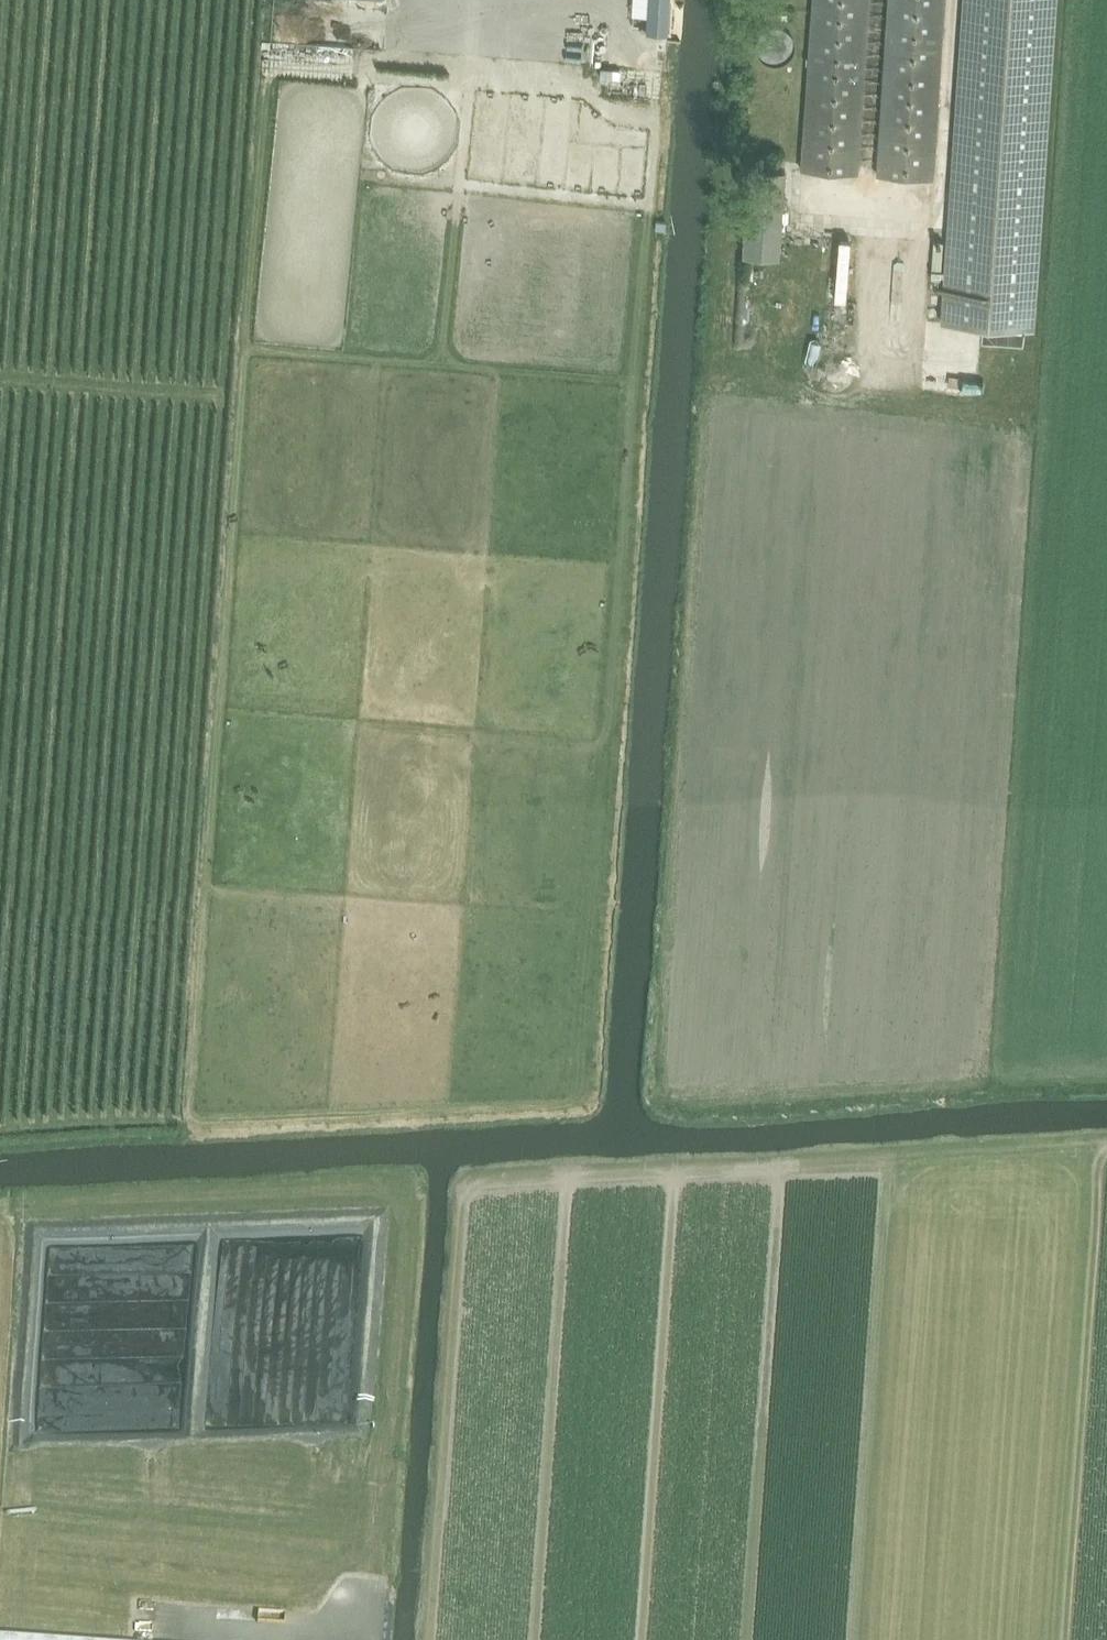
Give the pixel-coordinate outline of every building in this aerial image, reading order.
[(668,32),(670,0),(648,0),(646,31),(668,32)] [(860,172),(871,0),(812,0),(801,168),(860,172)] [(934,178),(946,0),(888,0),(876,174),(934,178)] [(1055,0),(964,0),(942,322),(982,325),(1024,327),(1033,328),(1055,0)] [(742,256),(779,259),(787,168),(749,165),(742,256)] [(666,221),(656,220),(655,229),(665,229),(666,221)]
